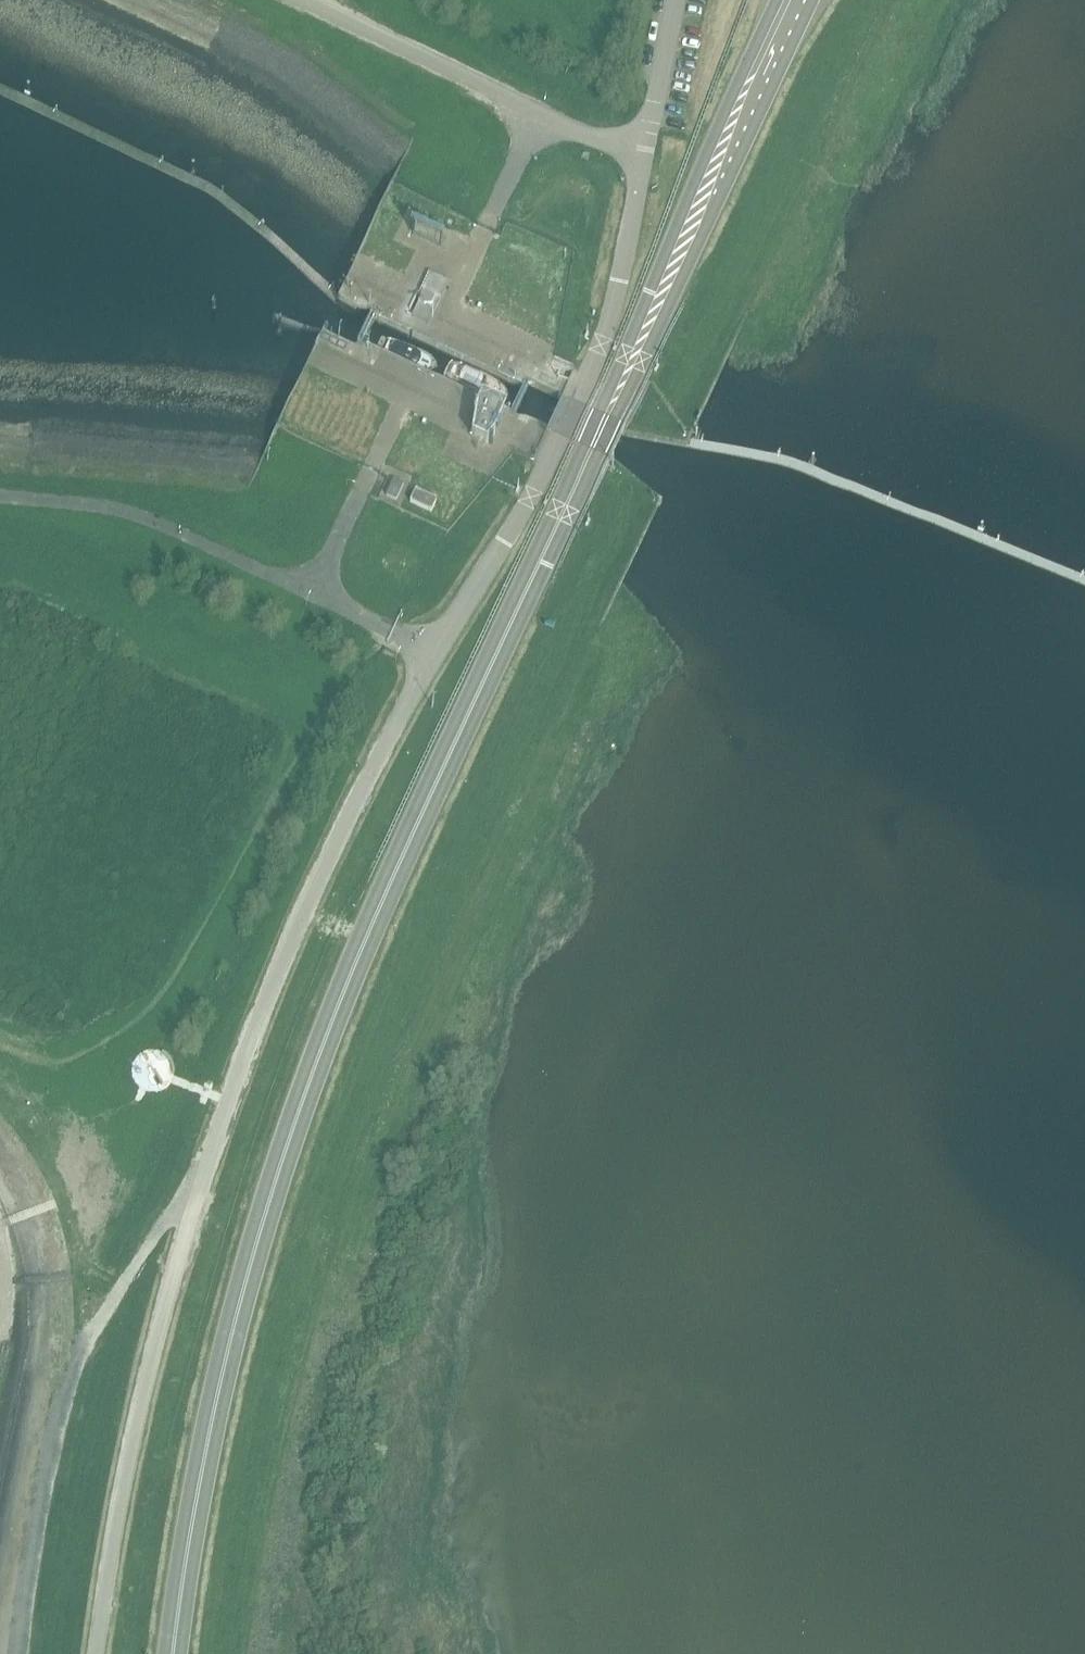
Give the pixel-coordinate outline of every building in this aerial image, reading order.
[(440,222),(465,234),(471,222),(446,210),(440,222)] [(417,292),(406,314),(428,324),(448,281),(429,272),(420,293),(417,292)] [(506,408),(481,397),(476,407),(471,438),(486,444),(493,436),(506,408)] [(393,480),(386,495),(385,496),(396,501),(403,485),(393,480)] [(436,500),(415,490),(410,502),(431,511),(436,500)]
